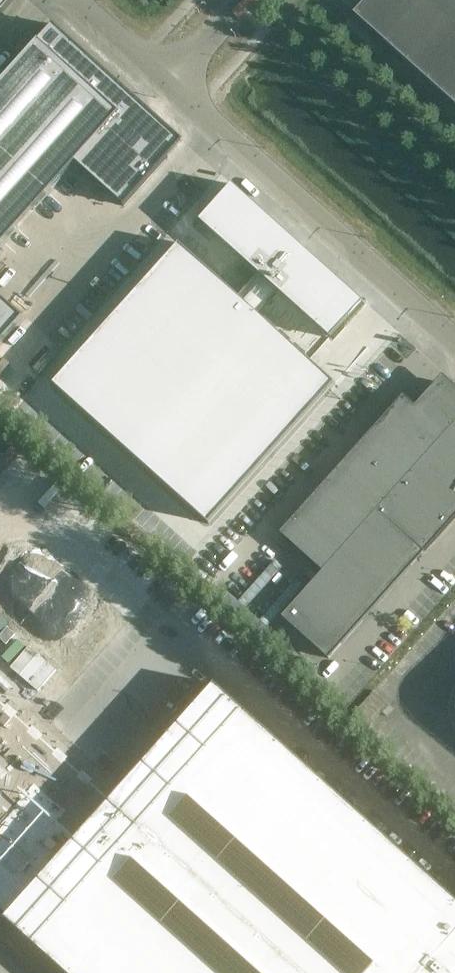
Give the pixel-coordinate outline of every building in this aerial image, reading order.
[(13,0),(0,0),(0,15),(13,0)] [(360,0),(343,0),(341,2),(351,11),(360,0)] [(454,104),(454,0),(366,0),(354,13),(454,104)] [(182,140),(62,31),(53,24),(0,83),(0,248),(76,163),(124,206),(168,157),(168,156),(182,140)] [(180,242),(53,383),(209,524),(336,383),(258,313),(278,291),(331,338),(364,301),(300,244),(289,234),(276,223),(233,184),(200,220),(258,273),(238,295),(180,242)] [(25,317),(0,295),(0,345),(25,317)] [(454,518),(454,386),(451,389),(444,382),(420,409),(403,396),(281,532),(323,571),(282,616),(329,658),(454,518)] [(67,972),(454,972),(454,967),(452,964),(448,969),(435,957),(454,935),(454,899),(3,494),(0,498),(0,913),(67,972)]
